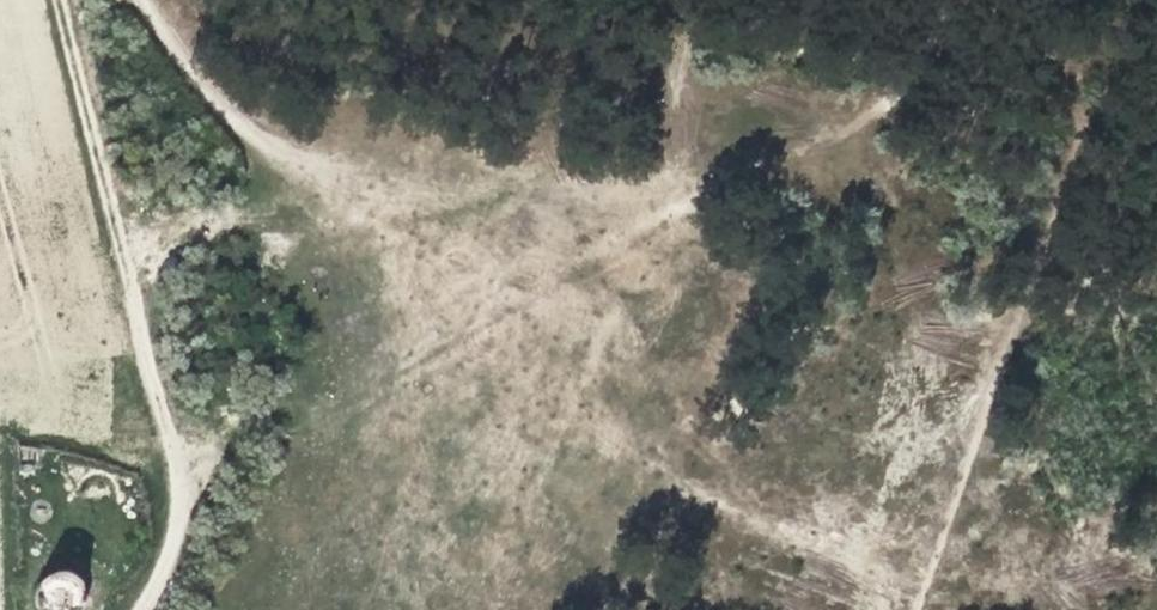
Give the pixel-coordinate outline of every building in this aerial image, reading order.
[(69,568),(37,585),(51,609),(70,609),(87,601),(69,568)]
